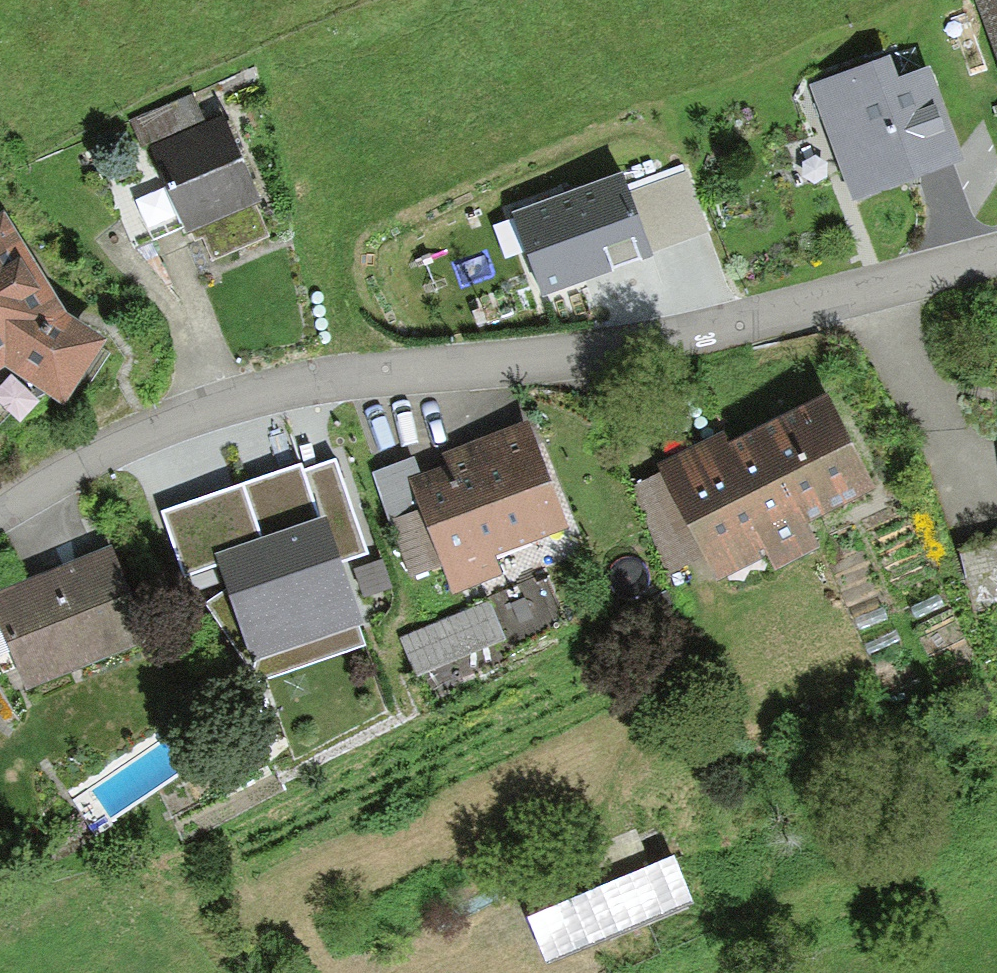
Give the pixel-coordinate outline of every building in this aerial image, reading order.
[(996,59),(996,0),(982,0),(975,2),(996,59)] [(809,83),(852,198),(963,157),(929,65),(901,75),(893,52),(809,83)] [(191,94),(130,120),(143,151),(151,148),(205,125),(191,94)] [(261,201),(225,117),(205,125),(151,148),(167,185),(184,226),(187,233),(192,231),(196,239),(203,236),(213,258),(267,235),(254,204),(261,201)] [(694,169),(641,186),(661,248),(714,231),(694,169)] [(653,254),(625,174),(512,213),(540,293),(653,254)] [(184,226),(167,185),(135,199),(152,240),(184,226)] [(3,368),(66,404),(105,338),(66,315),(3,211),(0,213),(0,370),(3,368)] [(813,520),(880,488),(830,387),(734,433),(729,423),(650,461),(655,472),(629,485),(671,572),(708,554),(720,578),(771,553),(780,570),(826,548),(813,520)] [(497,555),(570,528),(528,419),(441,452),(445,463),(420,472),(407,477),(418,508),(389,518),(412,580),(441,569),(449,591),(503,571),(497,555)] [(407,477),(420,472),(415,457),(373,472),(389,518),(418,508),(407,477)] [(185,577),(222,563),(219,554),(327,515),(343,558),(365,550),(333,459),(303,470),(300,461),(161,510),(185,577)] [(343,558),(327,515),(219,554),(222,563),(230,590),(208,605),(259,679),(365,643),(359,625),(363,623),(343,558)] [(961,555),(980,627),(996,623),(996,546),(961,555)] [(144,635),(107,547),(0,592),(0,631),(23,686),(144,635)] [(380,561),(354,570),(363,596),(389,587),(380,561)] [(565,618),(545,574),(490,597),(509,642),(565,618)] [(506,638),(489,600),(403,638),(419,674),(506,638)]
